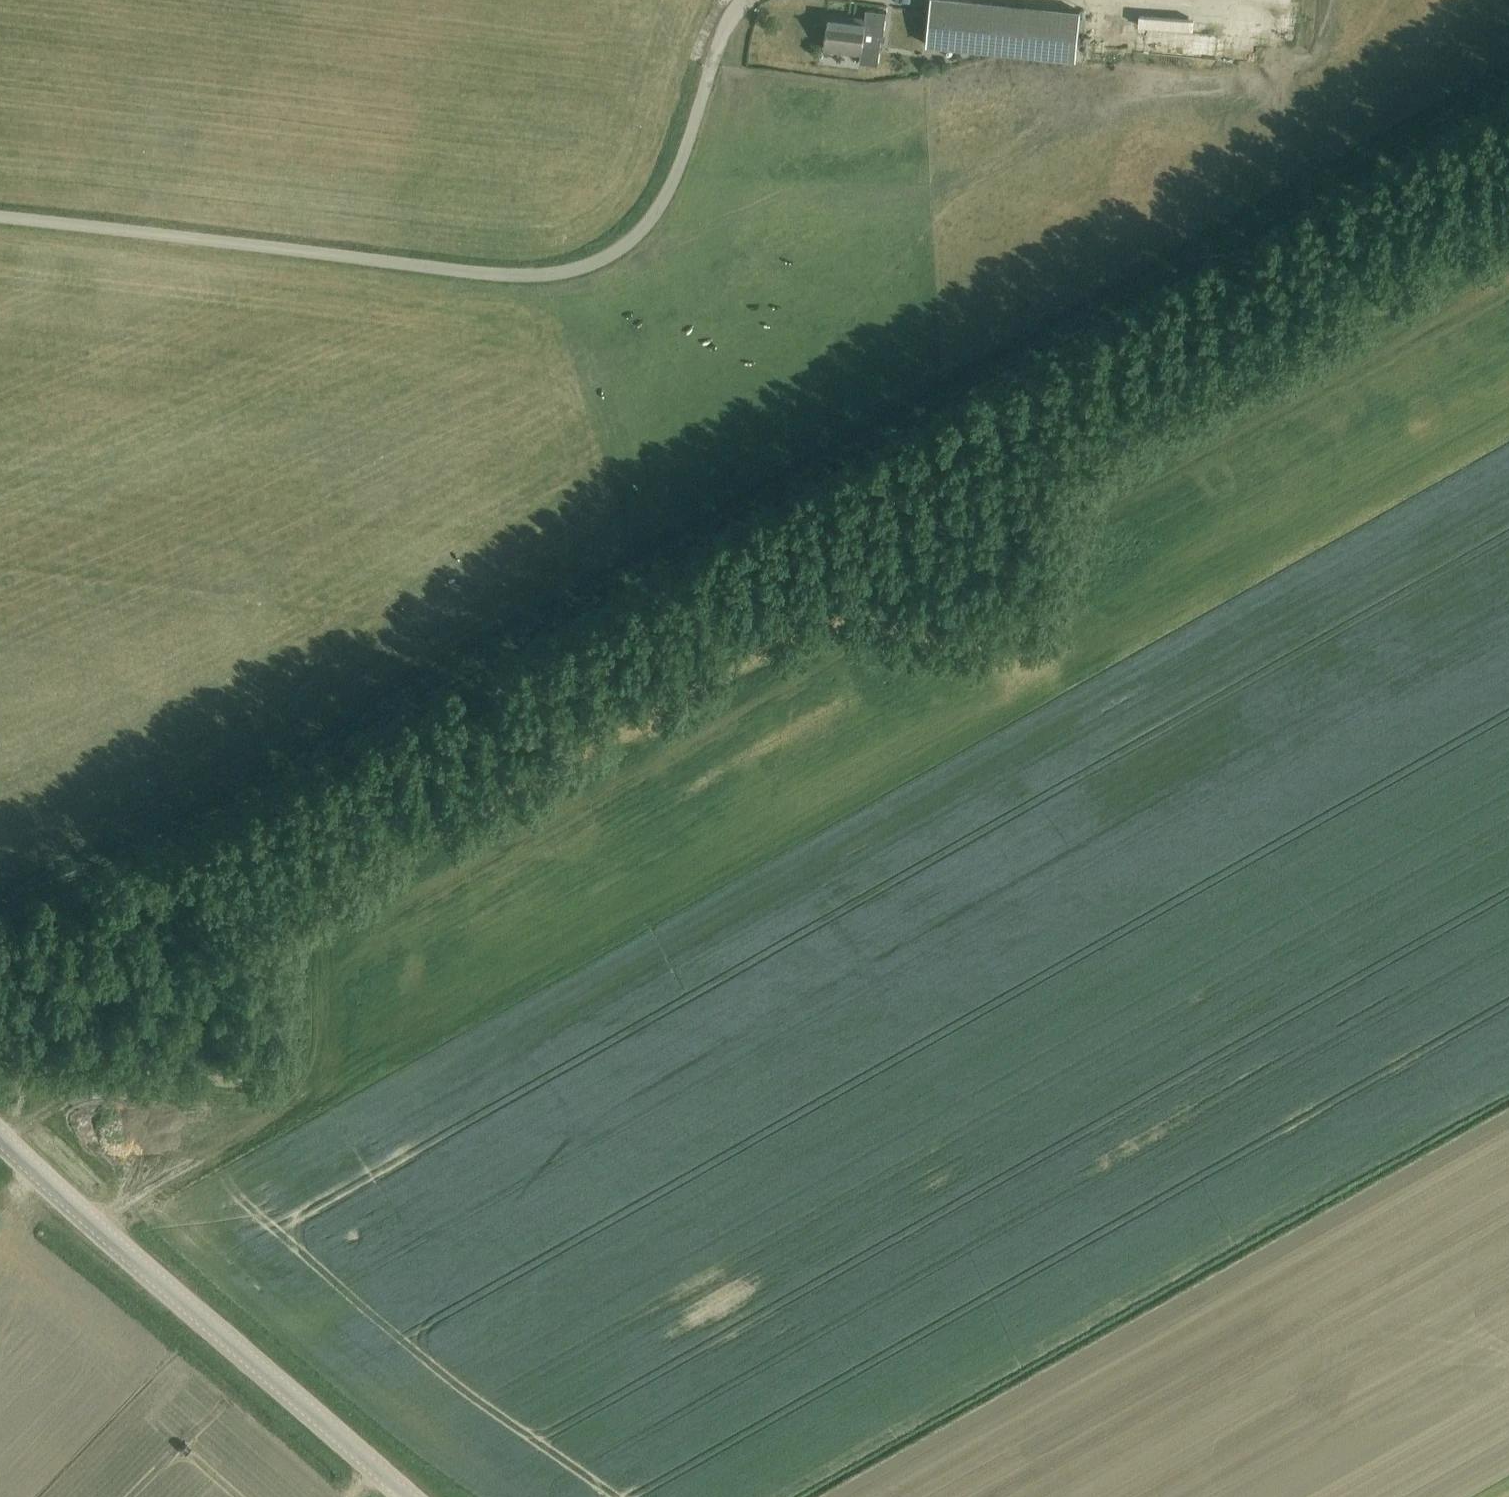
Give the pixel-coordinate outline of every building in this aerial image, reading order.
[(1081,11),(968,0),(932,0),(927,44),(1076,59),(1081,11)] [(877,39),(878,33),(883,34),(886,11),(865,8),(865,9),(866,10),(865,18),(828,14),(824,49),(860,53),(859,62),(878,64),(881,39),(877,39)]
